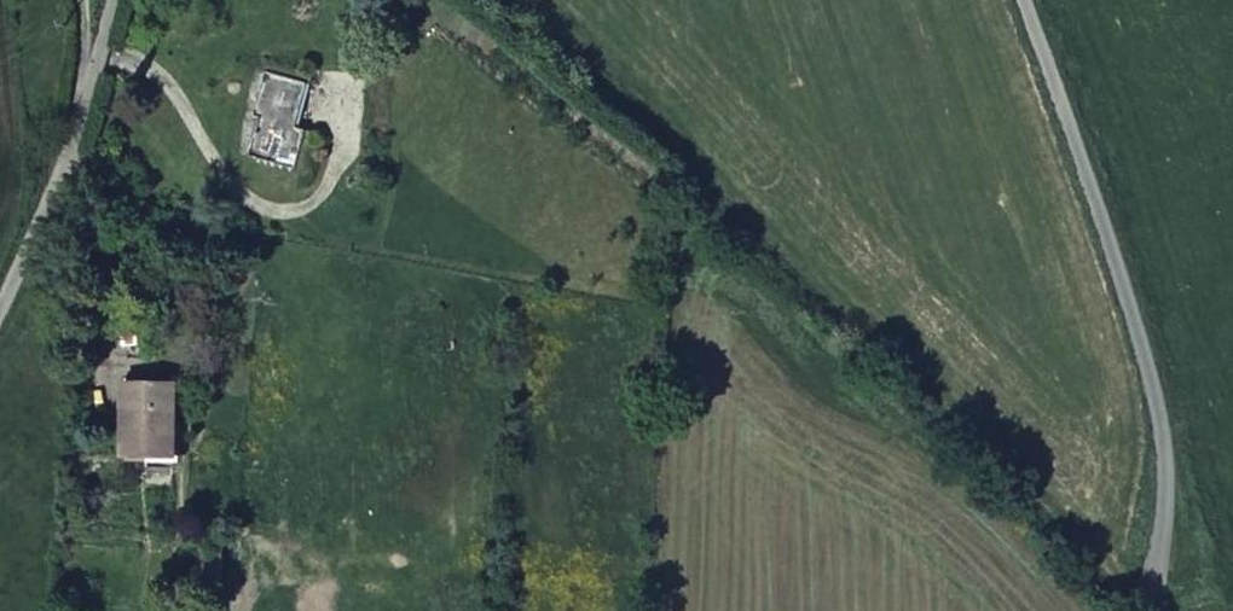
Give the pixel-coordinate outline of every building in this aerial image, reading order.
[(314,82),(270,70),(259,111),(262,116),(252,149),(300,162),(308,128),(302,125),(314,82)] [(182,445),(182,374),(129,373),(128,446),(131,446),(131,459),(151,459),(151,445),(182,445)]
